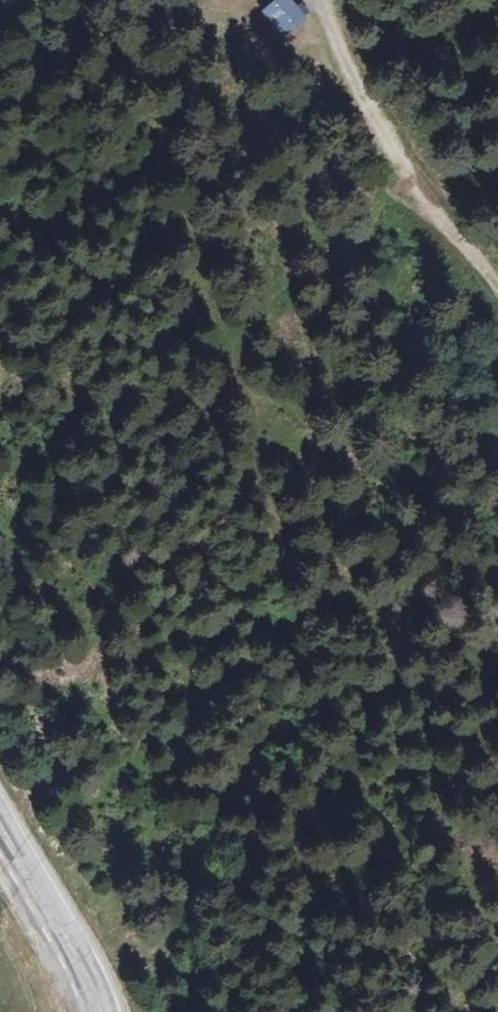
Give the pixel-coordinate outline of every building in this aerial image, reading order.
[(308,19),(292,0),(274,0),(259,12),(282,40),(308,19)]
